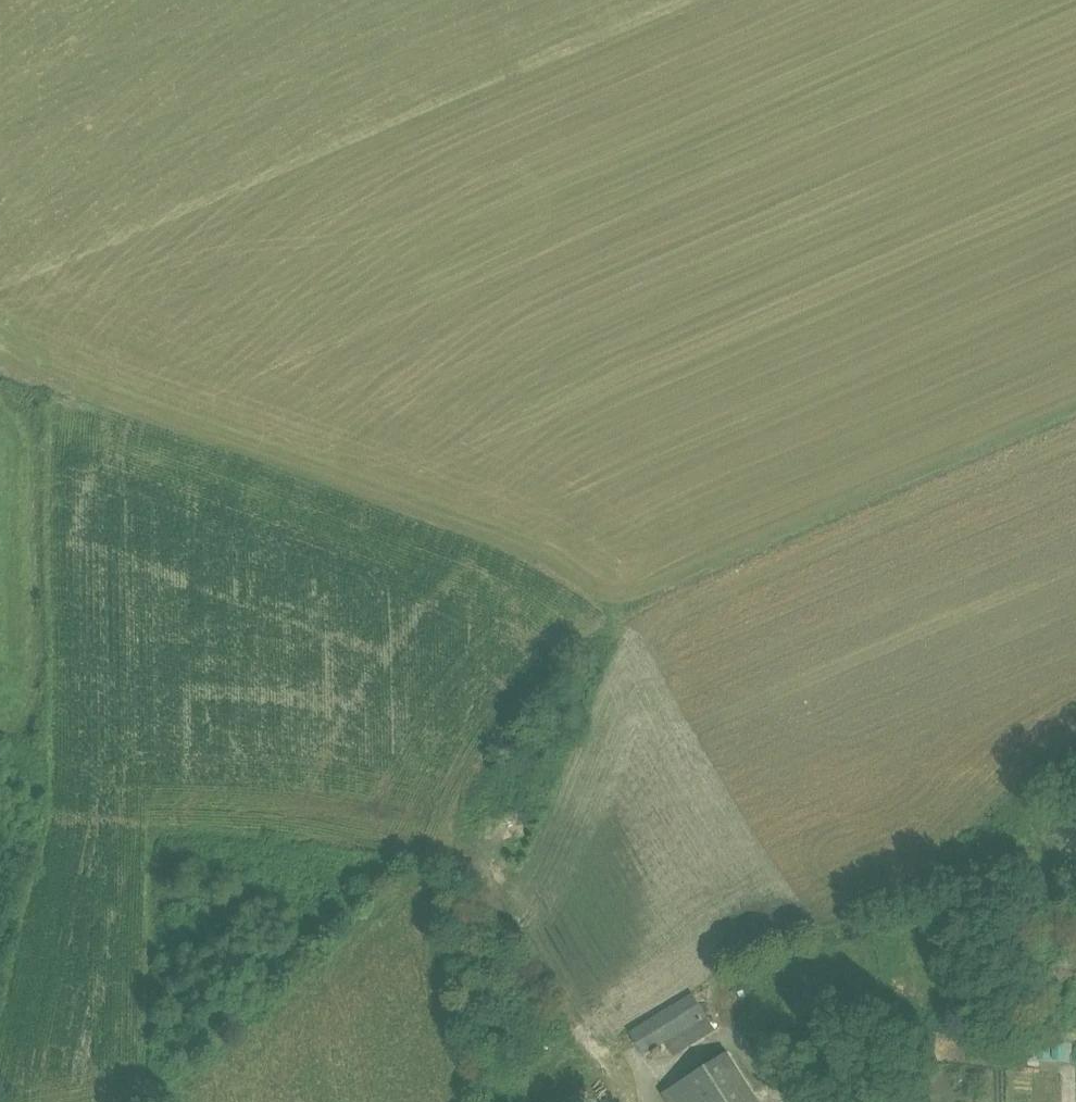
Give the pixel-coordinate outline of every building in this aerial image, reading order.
[(694,994),(649,1021),(631,1032),(644,1054),(663,1043),(672,1057),(719,1026),(709,1012),(706,1014),(694,994)] [(685,1080),(667,1091),(673,1101),(735,1101),(712,1065),(685,1080)]
